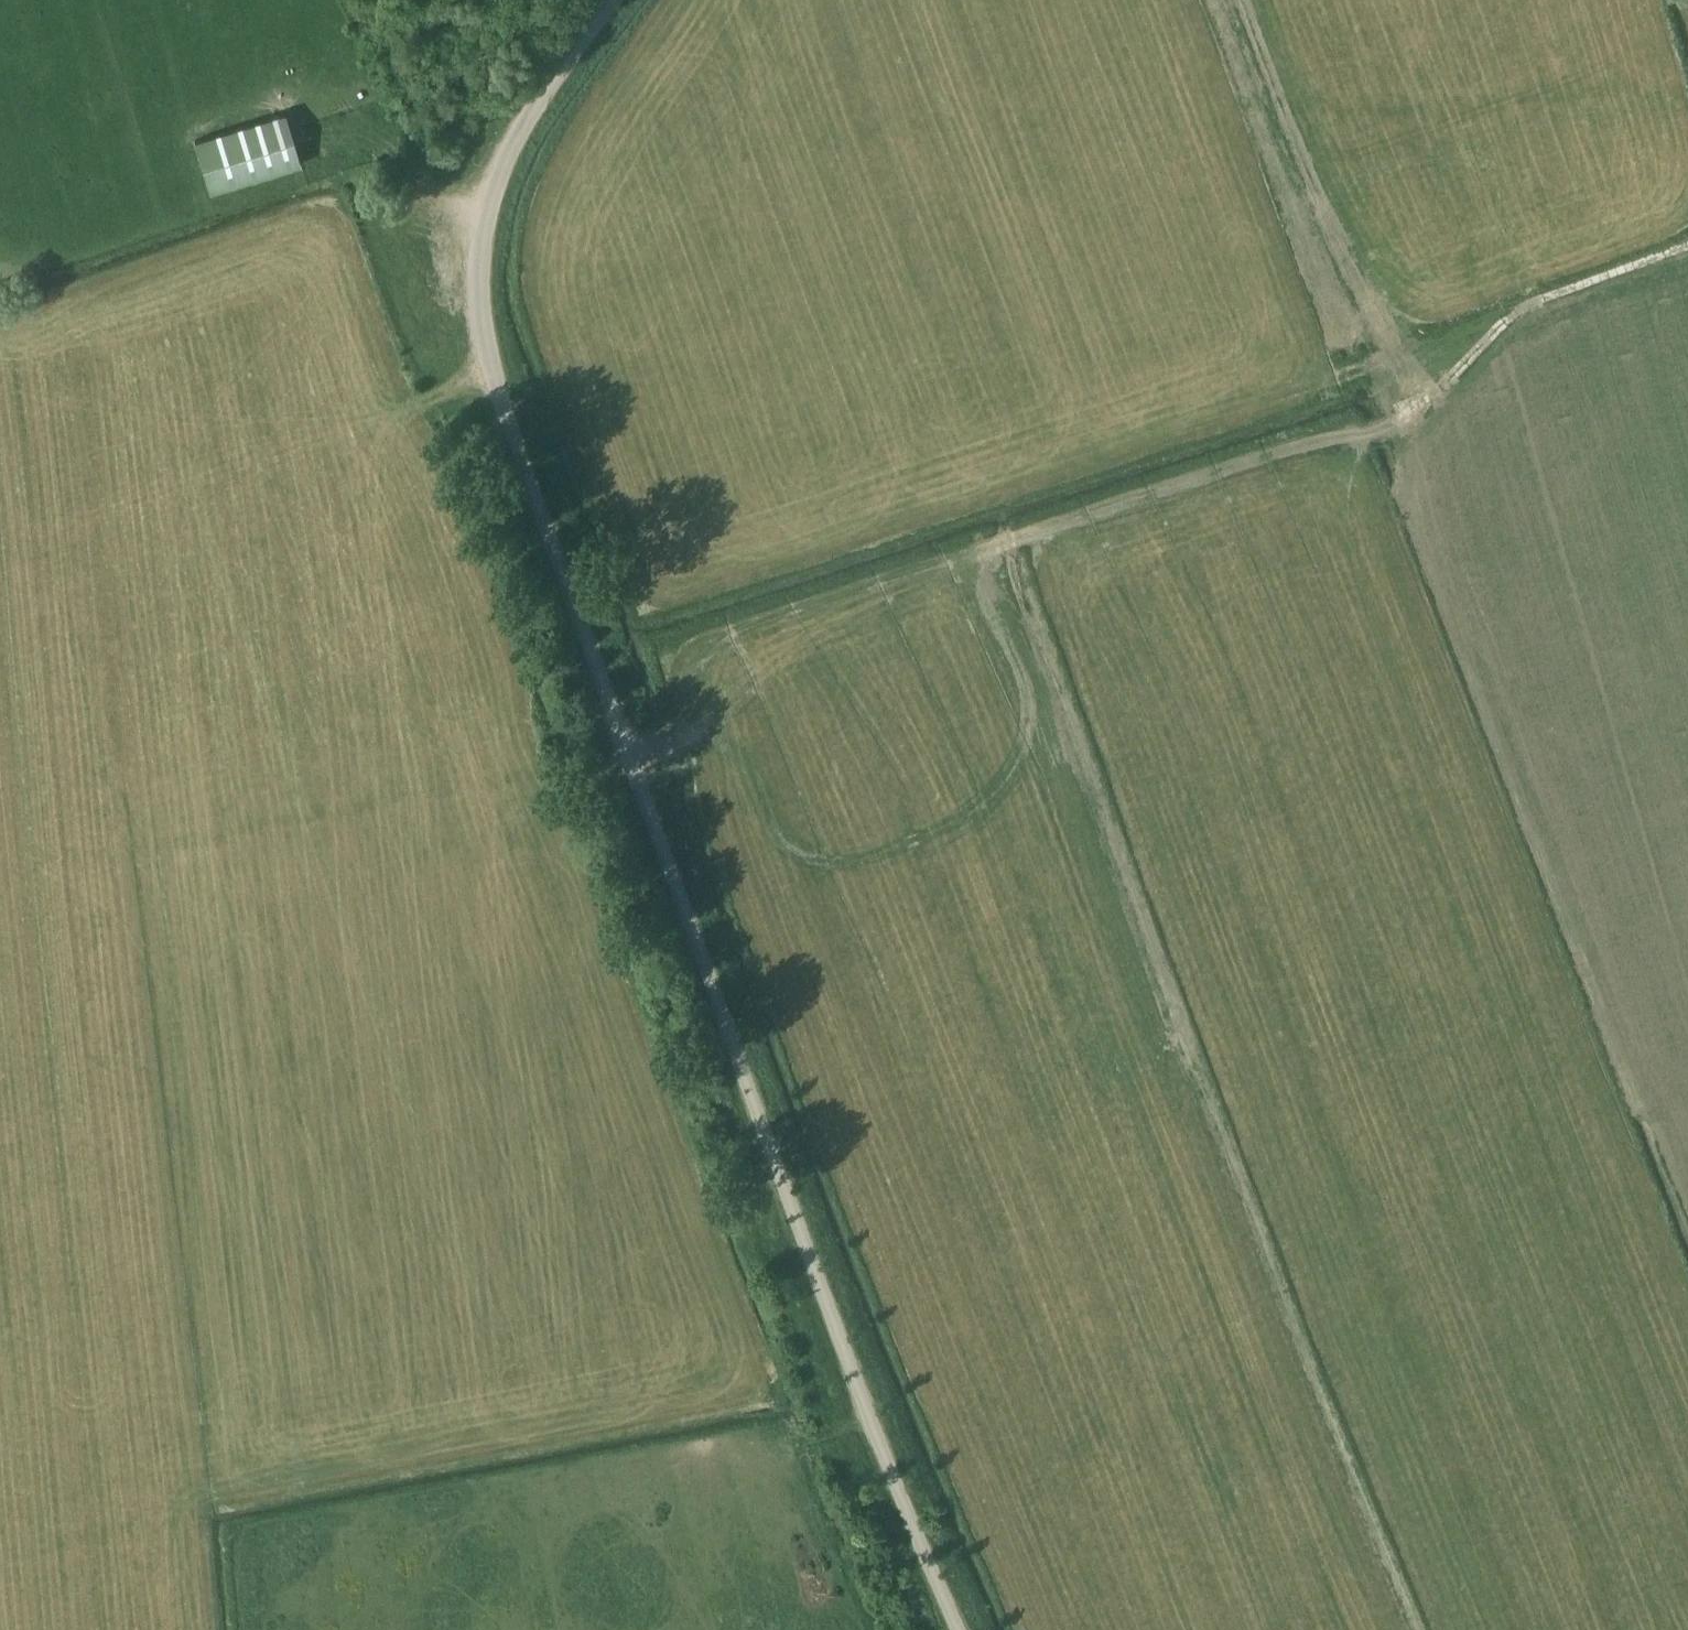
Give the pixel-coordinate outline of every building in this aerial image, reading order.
[(301,165),(286,113),(194,141),(209,193),(301,165)]
